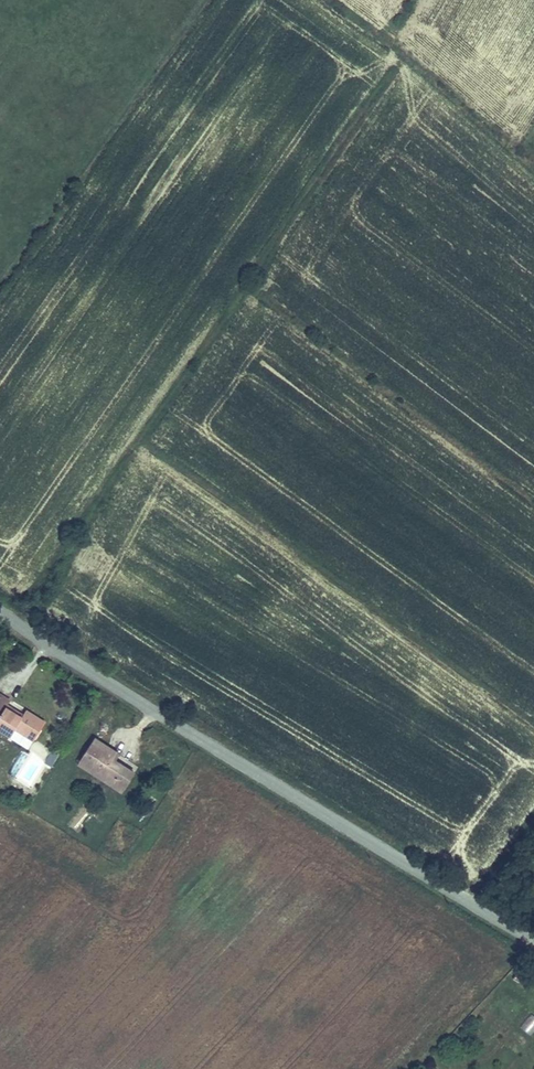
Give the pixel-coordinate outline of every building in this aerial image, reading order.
[(18,737),(23,731),(42,742),(53,724),(32,712),(31,713),(28,720),(13,712),(17,706),(19,703),(0,692),(0,727),(18,737)] [(17,706),(13,712),(28,720),(31,713),(17,706)] [(101,742),(86,769),(127,794),(139,775),(122,766),(126,757),(101,742)] [(530,1036),(533,1031),(533,1016),(530,1013),(519,1026),(530,1036)]
